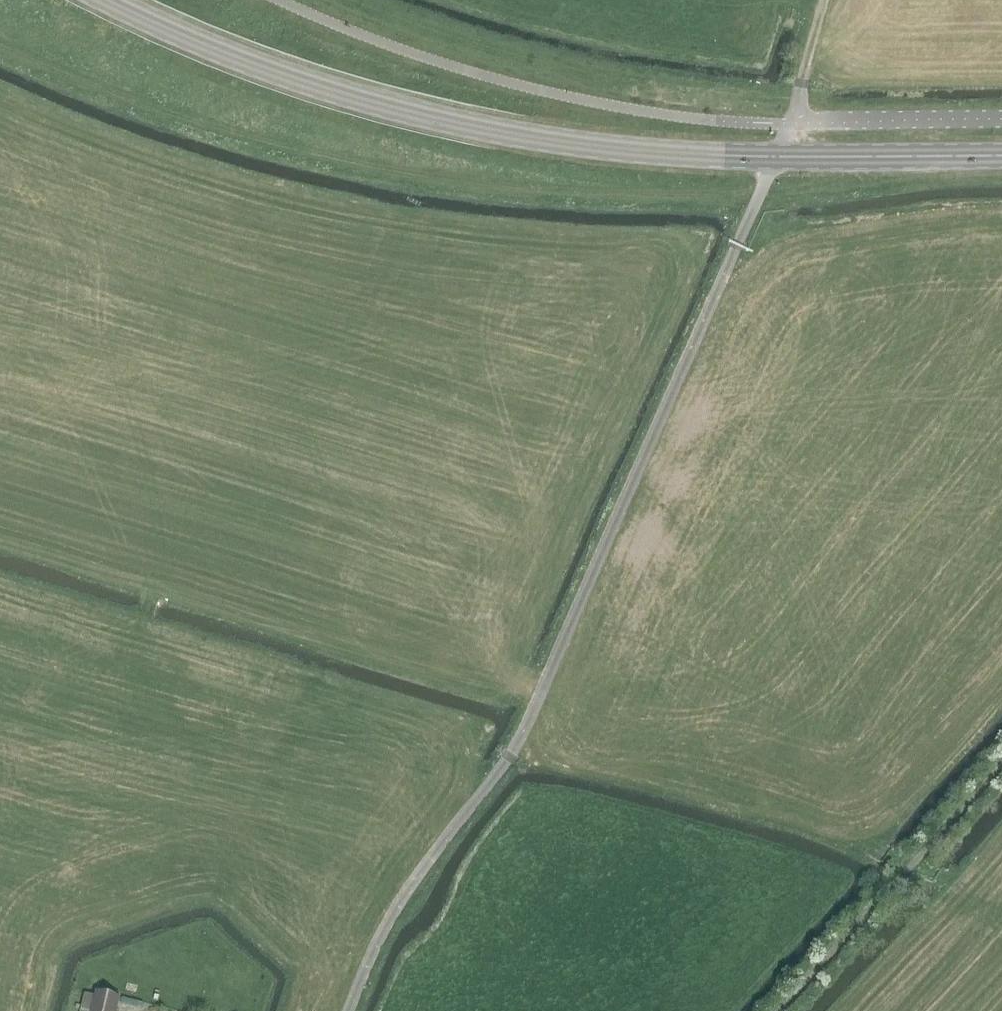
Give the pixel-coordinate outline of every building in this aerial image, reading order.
[(118,997),(94,991),(93,996),(83,994),(79,1010),(115,1010),(118,997)]
